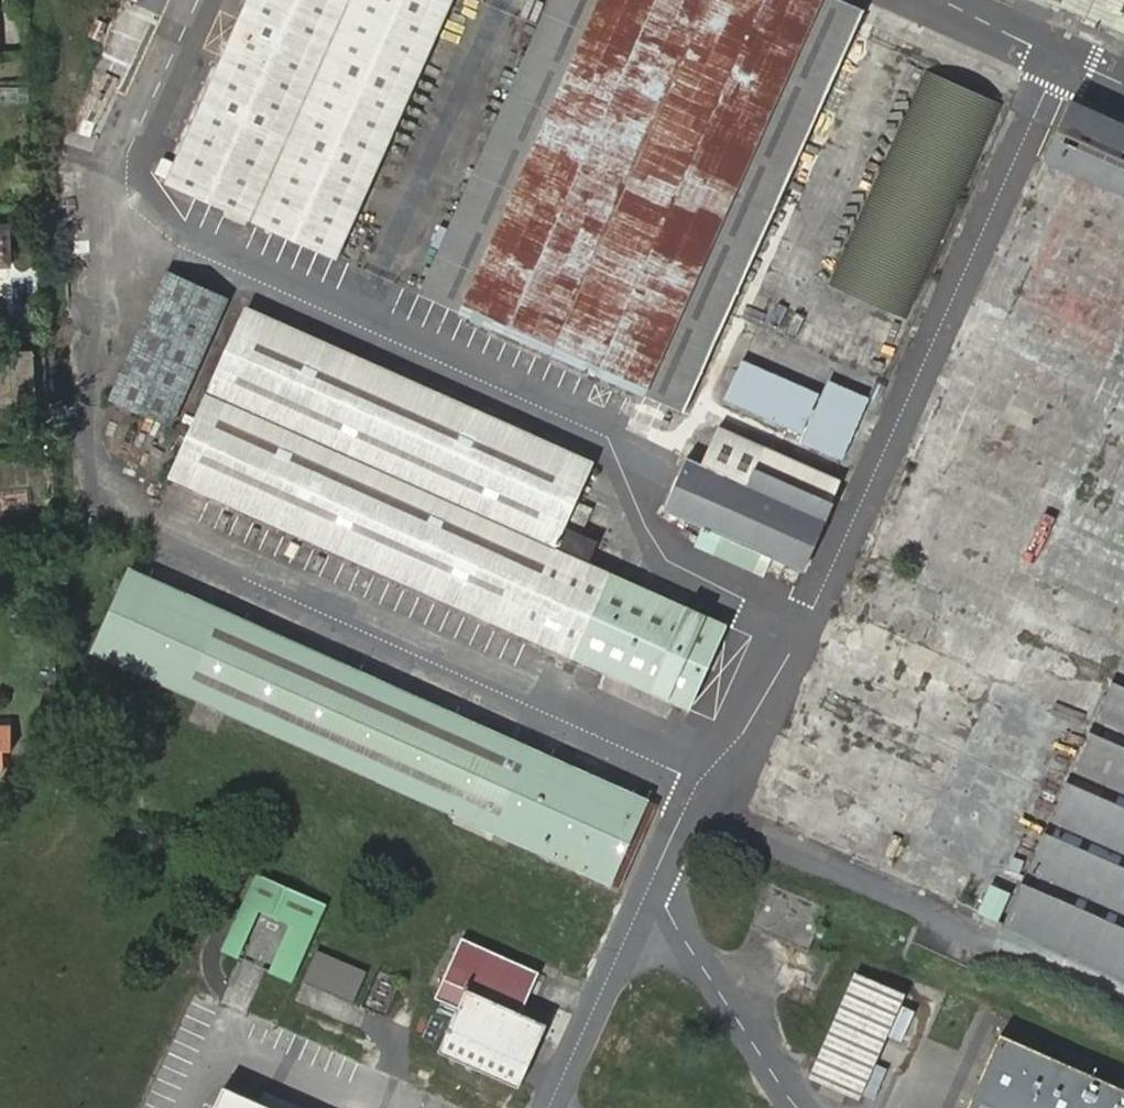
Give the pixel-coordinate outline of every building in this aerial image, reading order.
[(164,184),(338,261),(455,0),(247,0),(164,184)] [(844,0),(550,0),(418,295),(687,414),(867,10),(844,0)] [(1123,34),(1123,0),(1047,0),(1123,34)] [(1005,104),(925,69),(829,285),(909,320),(1005,104)] [(1069,100),(1043,161),(1123,197),(1123,125),(1069,100)] [(238,301),(166,269),(108,400),(180,431),(238,301)] [(595,462),(243,306),(166,480),(691,713),(730,624),(557,547),(595,462)] [(19,404),(19,413),(37,413),(34,355),(0,356),(0,405),(19,404)] [(821,395),(745,361),(727,400),(806,435),(802,444),(843,462),(871,400),(828,380),(821,395)] [(846,481),(720,427),(704,466),(688,459),(666,510),(704,527),(695,548),(765,578),(772,560),(806,574),(846,481)] [(653,804),(128,571),(89,659),(614,891),(653,804)] [(1002,924),(1123,978),(1123,652),(1002,924)] [(4,768),(3,750),(12,749),(10,727),(0,728),(0,768),(4,768)] [(256,874),(221,952),(239,960),(260,915),(289,928),(269,972),(291,982),(326,906),(256,874)] [(992,882),(979,912),(999,921),(1013,891),(992,882)] [(540,973),(463,940),(437,999),(459,1008),(439,1057),(521,1092),(549,1027),(522,1015),(540,973)] [(304,983),(356,1002),(368,968),(316,949),(304,983)] [(856,976),(810,1081),(862,1103),(907,998),(856,976)] [(998,1036),(965,1107),(1123,1107),(1123,1092),(998,1036)] [(221,1086),(211,1107),(271,1107),(221,1086)]
